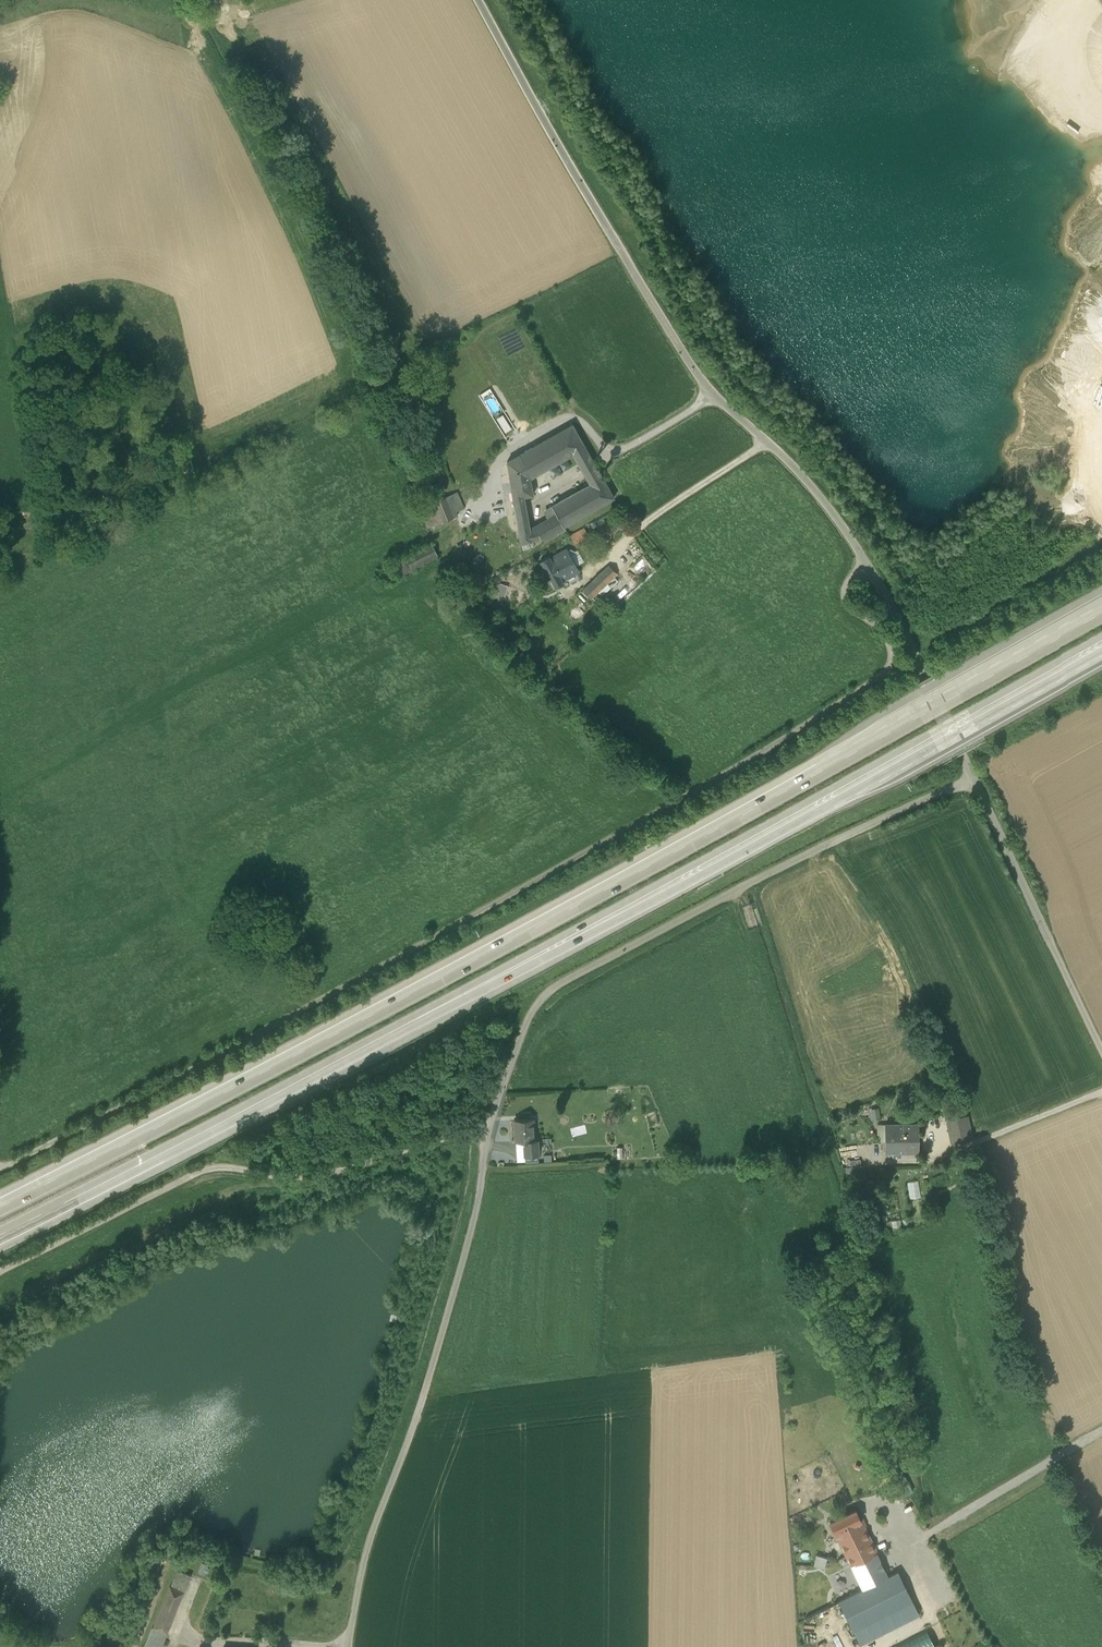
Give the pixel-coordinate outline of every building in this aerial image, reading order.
[(481,392),(484,400),(494,396),(492,388),(481,392)] [(494,396),(486,401),(498,420),(506,414),(494,396)] [(572,424),(515,457),(530,478),(573,454),(584,446),(572,424)] [(602,477),(584,446),(573,454),(590,484),(602,477)] [(515,457),(507,462),(515,511),(525,509),(524,497),(525,496),(533,495),(530,478),(515,457)] [(614,497),(602,477),(590,484),(551,506),(557,517),(563,527),(564,526),(614,497)] [(463,509),(457,492),(433,502),(441,522),(457,516),(455,512),(463,509)] [(529,528),(525,509),(515,511),(519,530),(529,528)] [(537,526),(529,528),(519,530),(521,543),(542,538),(543,542),(566,529),(564,526),(563,527),(557,517),(544,525),(537,527),(537,526)] [(584,528),(570,536),(576,547),(590,540),(584,528)] [(405,555),(406,557),(412,570),(438,557),(430,542),(405,555)] [(567,550),(550,559),(562,580),(579,571),(567,550)] [(549,556),(540,561),(555,588),(564,583),(562,580),(550,559),(549,556)] [(390,565),(396,578),(412,570),(406,557),(390,565)] [(609,566),(577,596),(584,604),(617,573),(609,566)] [(418,580),(412,570),(396,578),(402,588),(418,580)] [(497,594),(504,596),(507,586),(500,584),(497,594)] [(967,1116),(946,1118),(951,1143),(972,1139),(967,1116)] [(533,1119),(514,1120),(515,1141),(524,1141),(534,1140),(534,1139),(533,1119)] [(918,1124),(885,1124),(885,1152),(918,1152),(918,1124)] [(537,1139),(534,1139),(534,1140),(524,1141),(525,1154),(535,1154),(537,1153),(537,1139)] [(536,1162),(535,1154),(525,1154),(525,1162),(536,1162)] [(860,1159),(850,1161),(850,1167),(846,1167),(847,1175),(862,1173),(860,1159)] [(907,1181),(909,1198),(921,1197),(919,1180),(907,1181)] [(895,1482),(901,1496),(913,1491),(907,1477),(895,1482)] [(855,1510),(831,1522),(835,1532),(861,1520),(855,1510)] [(871,1541),(861,1520),(835,1532),(845,1553),(844,1554),(850,1566),(882,1550),(877,1538),(871,1541)] [(891,1532),(877,1538),(882,1550),(884,1553),(898,1547),(891,1532)] [(902,1555),(898,1547),(884,1553),(888,1561),(902,1555)] [(813,1564),(825,1568),(828,1557),(816,1554),(813,1564)] [(850,1566),(844,1554),(832,1559),(848,1594),(860,1588),(850,1566)] [(917,1586),(902,1555),(888,1561),(889,1562),(893,1573),(883,1577),(860,1588),(848,1594),(856,1614),(917,1586)] [(879,1567),(883,1577),(893,1573),(889,1562),(879,1567)] [(167,1633),(190,1576),(178,1571),(171,1587),(169,1586),(153,1628),(167,1633)] [(167,1633),(153,1628),(145,1646),(161,1646),(167,1633)] [(933,1640),(928,1631),(895,1646),(918,1646),(933,1640)]
